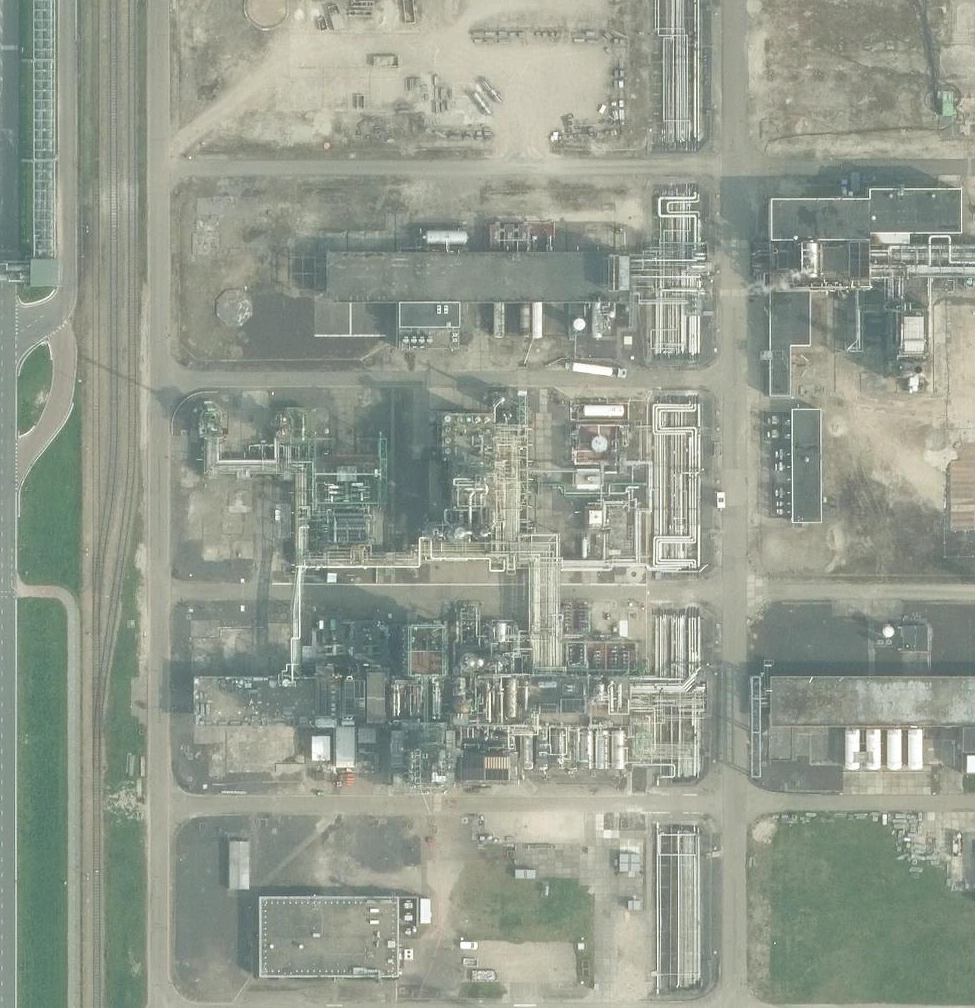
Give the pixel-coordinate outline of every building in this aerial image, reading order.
[(917,0),(808,0),(798,20),(793,20),(795,38),(787,43),(797,49),(799,61),(806,59),(811,94),(833,90),(836,94),(852,102),(859,89),(894,83),(906,102),(905,102),(918,109),(929,108),(947,73),(926,42),(924,41),(917,0)] [(36,257),(56,257),(55,182),(34,182),(36,257)] [(958,233),(958,190),(866,190),(867,199),(768,200),(768,240),(867,241),(867,234),(958,233)] [(31,279),(31,285),(60,285),(60,258),(52,258),(38,258),(31,258),(31,264),(31,279)] [(789,396),(789,364),(789,346),(809,346),(808,293),(769,293),(768,396),(789,396)] [(459,303),(398,303),(398,349),(459,350),(459,303)] [(921,352),(923,317),(903,316),(901,351),(921,352)] [(490,444),(491,412),(443,411),(442,451),(453,451),(454,431),(465,431),(464,454),(480,454),(480,444),(490,444)] [(791,413),(790,446),(791,523),(820,523),(819,414),(791,413)] [(600,485),(600,473),(575,473),(575,485),(600,485)] [(601,524),(601,511),(589,511),(589,524),(601,524)] [(927,651),(927,627),(902,627),(902,651),(927,651)] [(317,675),(196,675),(195,722),(239,722),(240,700),(258,700),(258,699),(273,699),(273,720),(316,720),(317,675)] [(974,773),(974,677),(768,677),(768,726),(961,726),(961,773),(974,773)] [(661,771),(701,773),(704,705),(664,703),(661,771)] [(330,736),(312,736),(312,761),(330,761),(330,736)] [(324,782),(324,772),(315,772),(315,781),(324,782)] [(249,889),(249,842),(230,842),(230,889),(249,889)] [(622,843),(622,869),(642,869),(642,843),(622,843)] [(398,977),(398,940),(398,897),(259,897),(259,977),(398,977)] [(430,899),(420,899),(420,923),(430,923),(430,899)] [(412,949),(403,949),(403,960),(412,960),(412,949)]
